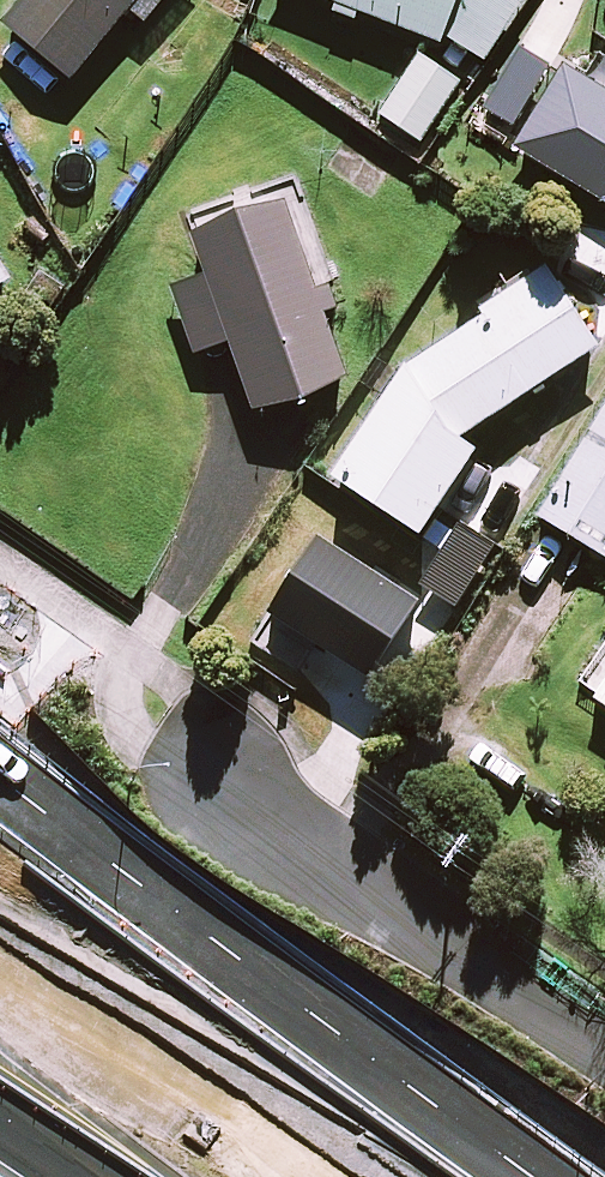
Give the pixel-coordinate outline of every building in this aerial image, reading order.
[(0,14),(0,24),(66,81),(125,12),(140,25),(162,0),(12,0),(0,14)] [(484,67),(512,0),(326,0),(484,67)] [(459,80),(420,54),(379,115),(418,142),(459,80)] [(352,380),(284,196),(187,232),(204,276),(168,290),(193,356),(226,344),(253,417),(352,380)] [(393,524),(413,538),(474,452),(457,440),(594,347),(541,269),(464,317),(470,325),(399,374),(311,503),(376,548),(393,524)] [(536,517),(604,559),(604,405),(536,517)] [(574,690),(604,711),(604,643),(574,690)]
